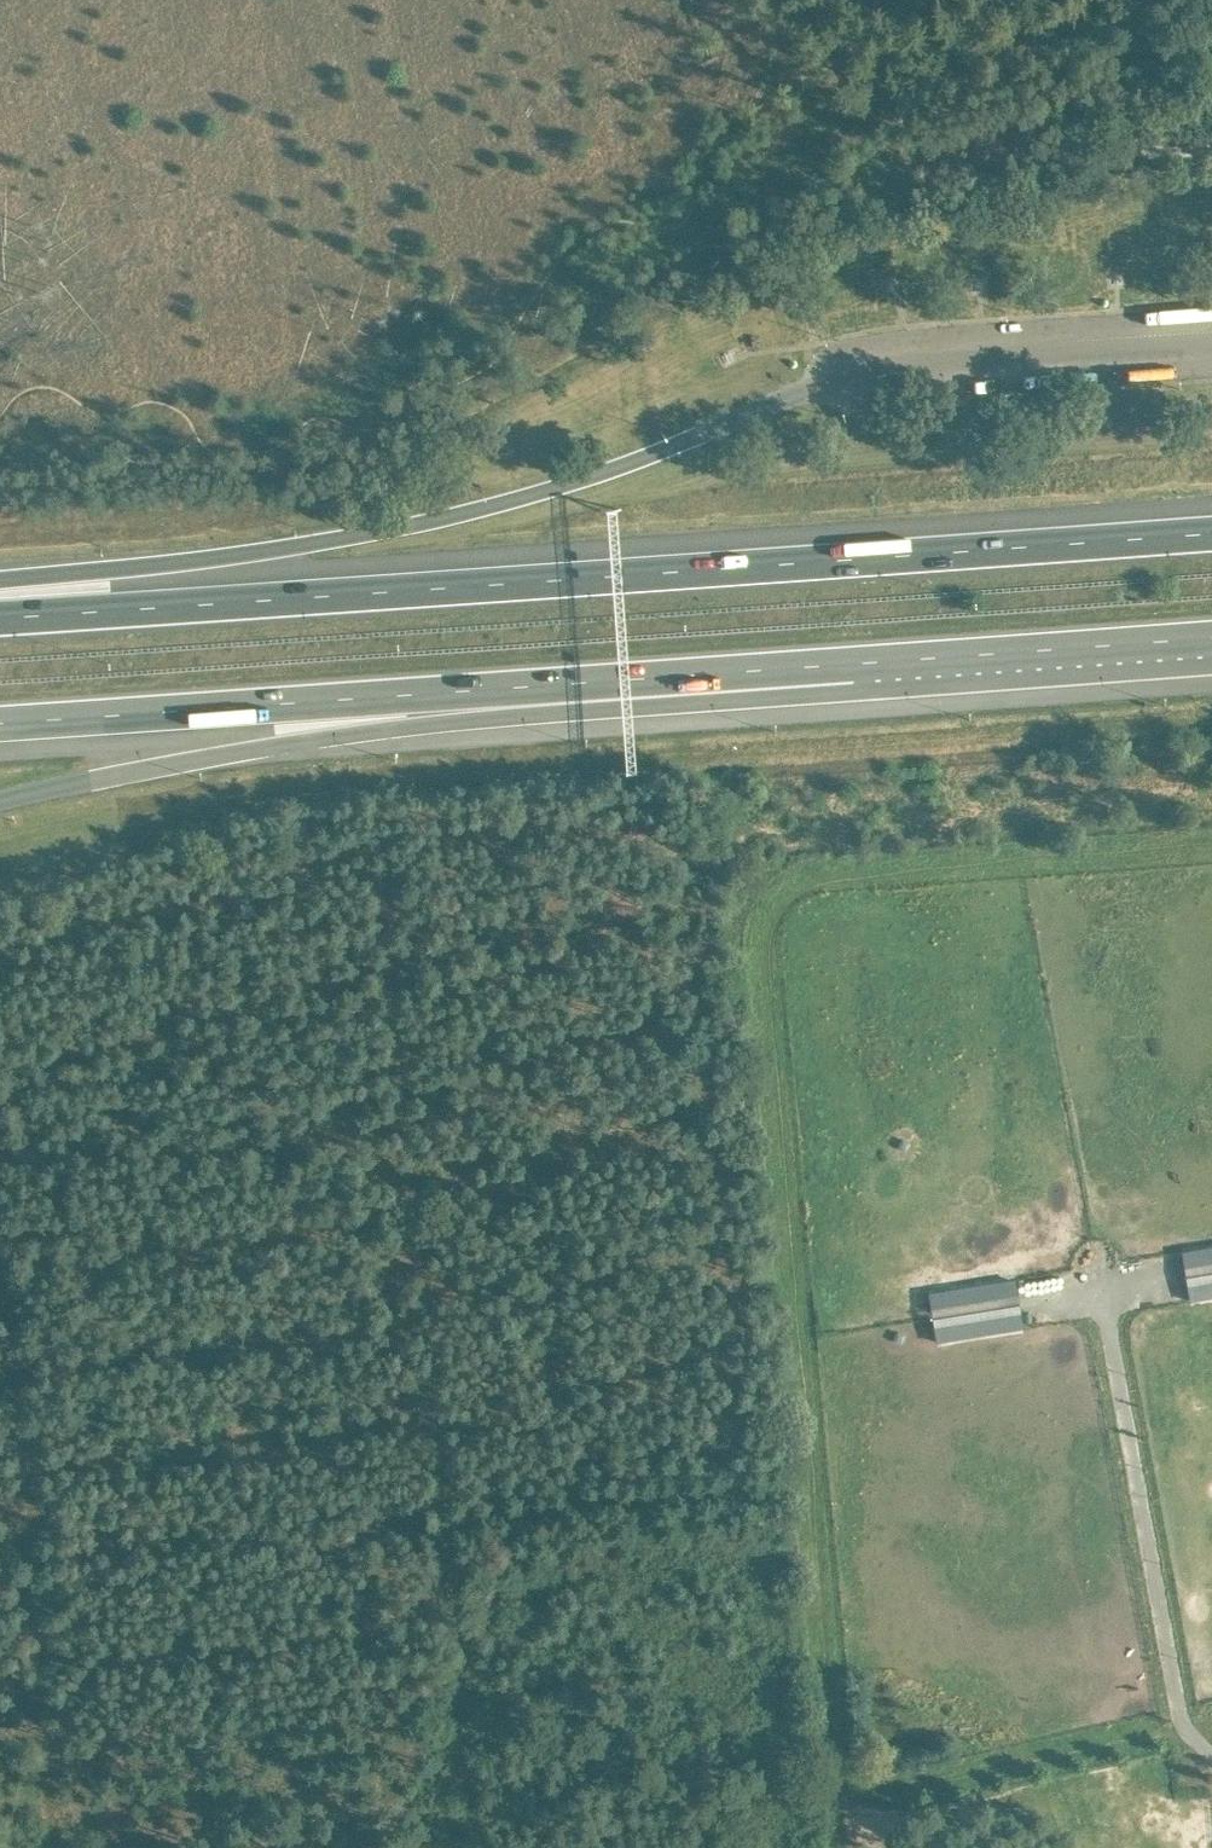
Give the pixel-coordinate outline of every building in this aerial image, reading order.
[(1189,1302),(1211,1298),(1211,1247),(1182,1252),(1189,1302)] [(1015,1279),(929,1293),(938,1344),(1023,1330),(1015,1279)]
